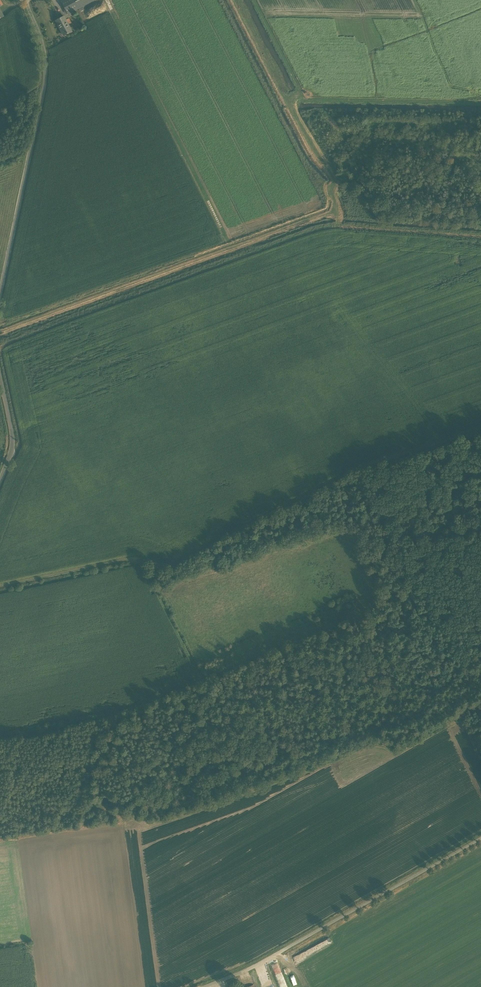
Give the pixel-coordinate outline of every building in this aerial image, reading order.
[(61,1),(68,14),(79,8),(75,0),(63,0),(61,1)] [(79,8),(95,0),(75,0),(79,8)] [(64,16),(56,21),(64,36),(72,31),(64,16)]
